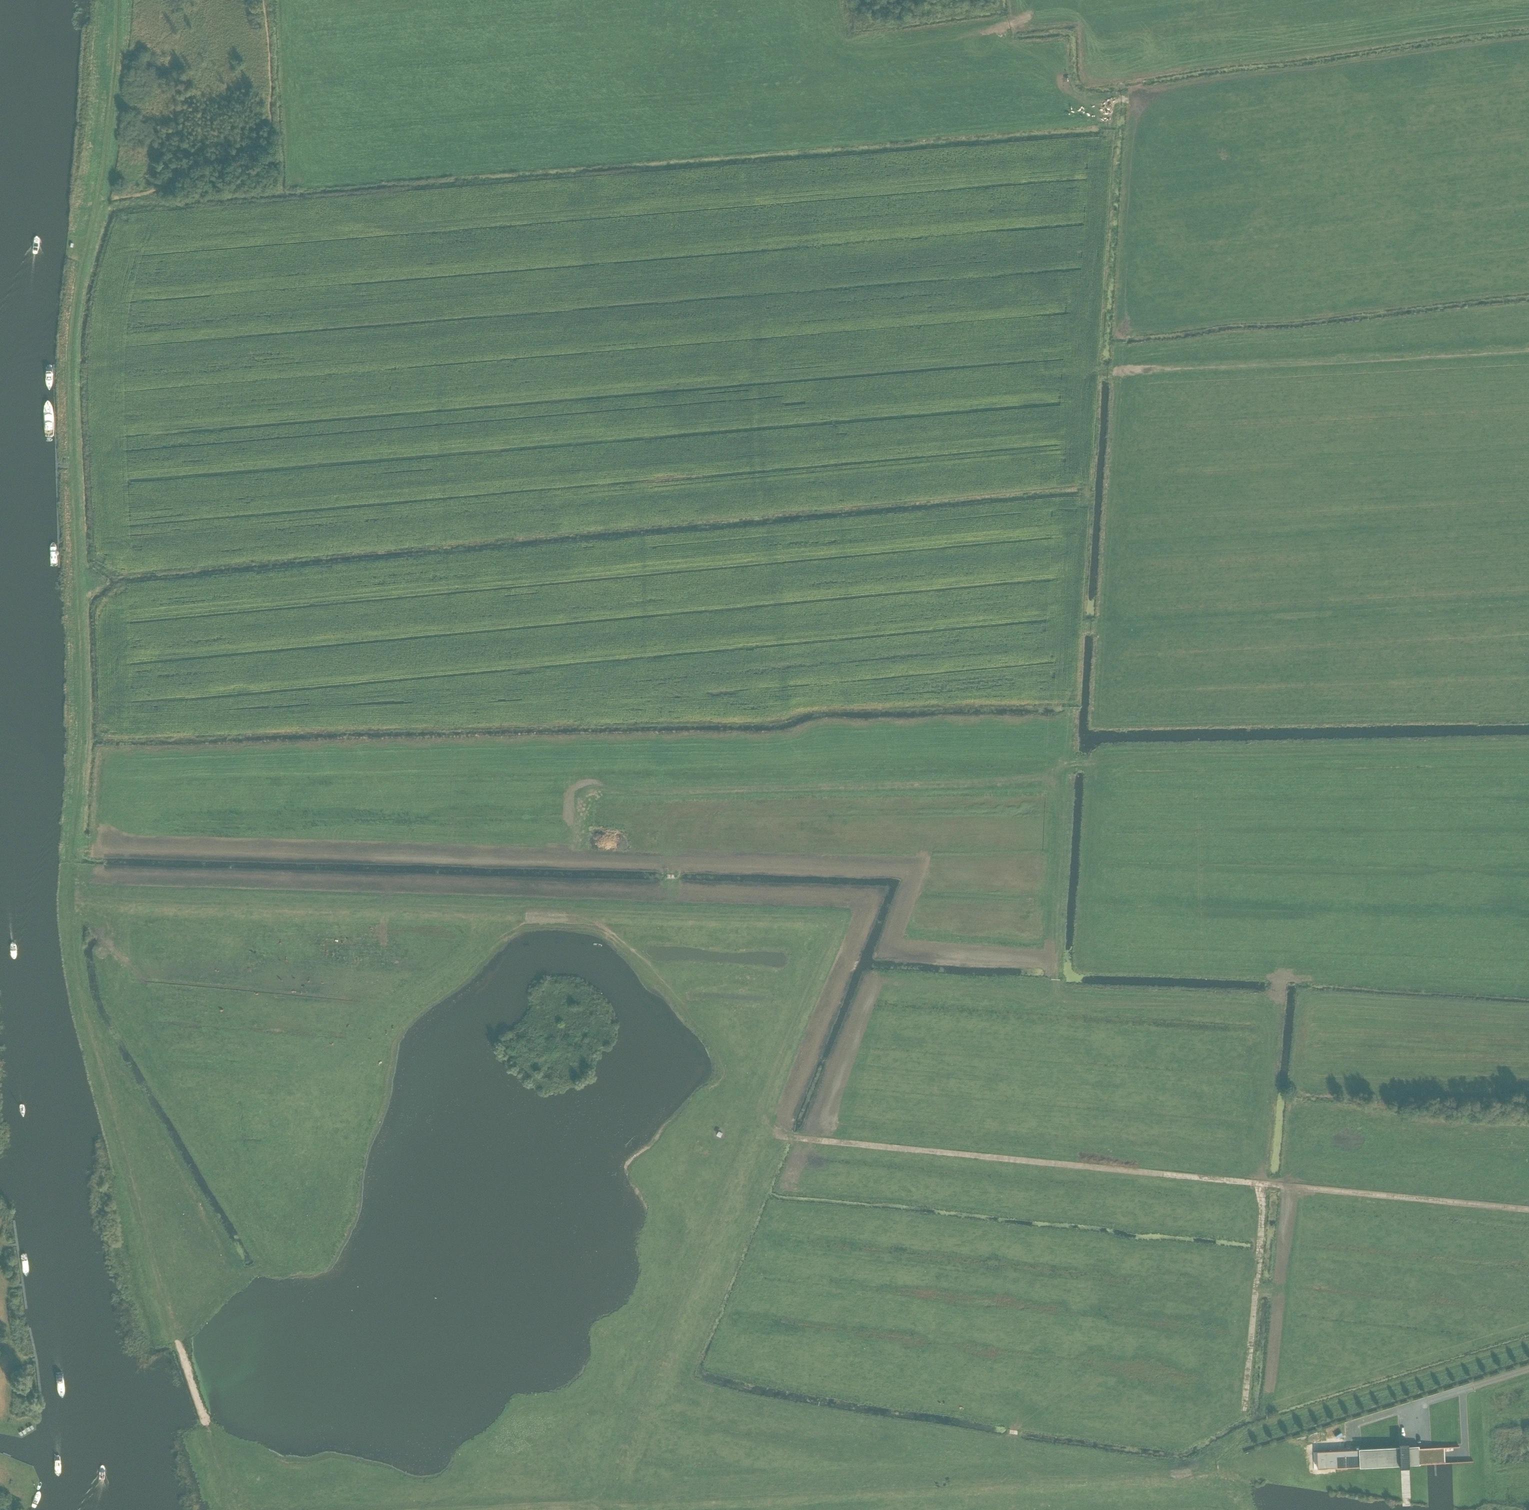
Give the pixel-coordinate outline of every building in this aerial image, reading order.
[(1399,1448),(1359,1450),(1359,1455),(1335,1456),(1336,1469),(1360,1468),(1400,1466),(1400,1469),(1410,1469),(1409,1465),(1419,1465),(1420,1465),(1427,1464),(1445,1464),(1444,1447),(1419,1449),(1419,1447),(1409,1447),(1408,1444),(1399,1445),(1399,1448)]
